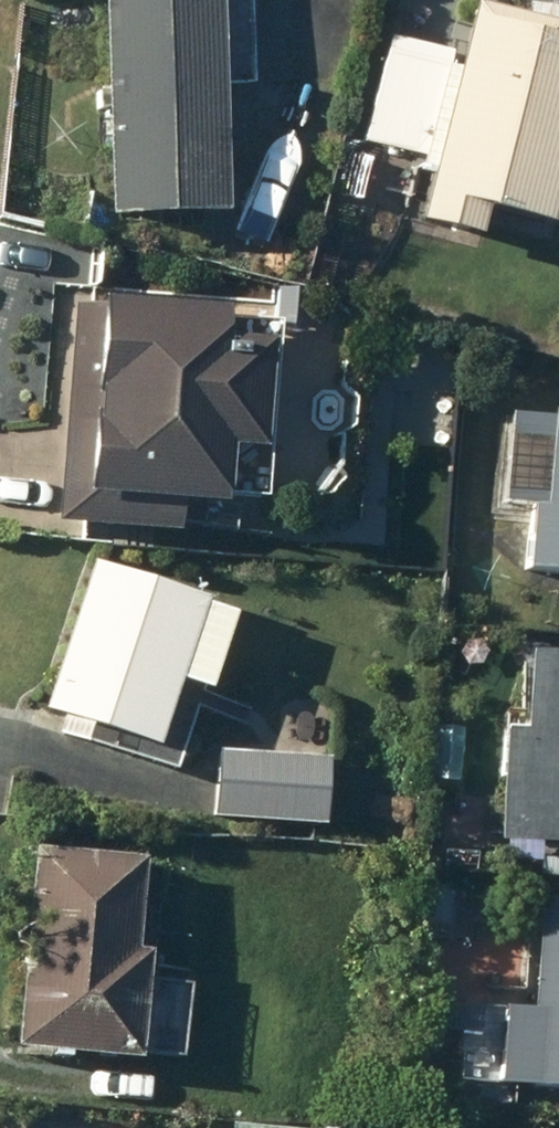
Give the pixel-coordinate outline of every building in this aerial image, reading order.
[(113,209),(227,207),(222,0),(108,0),(113,209)] [(420,212),(479,226),(486,197),(550,213),(558,179),(558,15),(498,0),(473,0),(458,63),(447,60),(450,46),(390,31),(364,136),(421,150),(418,165),(431,168),(420,212)] [(14,244),(31,247),(35,230),(18,226),(14,244)] [(59,387),(54,424),(68,426),(70,409),(81,410),(83,389),(59,387)] [(558,561),(558,404),(554,404),(553,410),(509,407),(503,501),(528,502),(524,559),(558,561)] [(88,734),(86,740),(137,757),(144,735),(155,739),(178,669),(210,680),(235,605),(202,594),(203,588),(93,551),(42,702),(52,705),(46,720),(88,734)] [(505,854),(539,855),(540,835),(558,836),(558,636),(533,635),(528,724),(504,723),(498,834),(506,834),(505,854)] [(207,766),(205,802),(212,802),(211,812),(323,821),(327,753),(219,745),(217,766),(207,766)] [(152,944),(137,942),(144,853),(34,843),(17,1037),(52,1040),(51,1049),(68,1050),(68,1044),(143,1050),(152,944)] [(426,869),(423,924),(457,926),(460,871),(426,869)] [(499,1075),(558,1079),(558,889),(539,888),(531,1003),(504,1002),(499,1075)] [(230,1127),(317,1127),(231,1120),(230,1127)]
